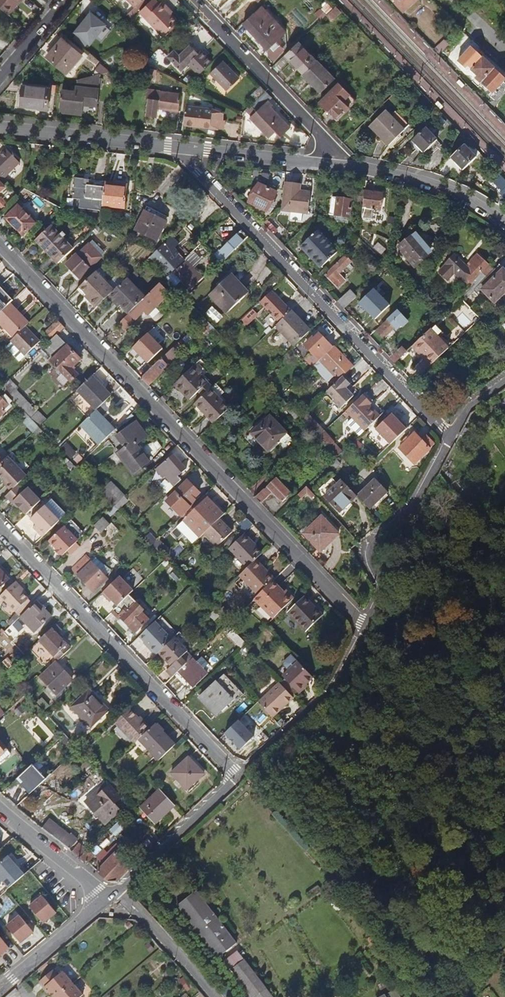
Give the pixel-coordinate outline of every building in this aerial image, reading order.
[(21,0),(0,0),(0,7),(7,13),(15,3),(17,5),(21,0)] [(404,11),(415,0),(393,0),(404,11)] [(169,7),(163,1),(147,16),(164,34),(179,20),(168,9),(169,7)] [(314,13),(319,19),(332,8),(327,2),(314,13)] [(333,19),(342,10),(337,4),(328,14),(333,19)] [(266,49),(277,39),(265,27),(272,20),(259,7),(242,23),(266,49)] [(107,24),(91,11),(73,33),(75,34),(72,38),(85,48),(87,44),(89,46),(96,38),(105,26),(107,24)] [(284,33),(272,20),(265,27),(277,39),(284,33)] [(111,30),(105,26),(96,38),(101,42),(111,30)] [(82,55),(62,38),(46,56),(66,73),(82,55)] [(438,54),(449,45),(444,39),(433,47),(438,54)] [(317,60),(299,41),(285,54),(303,73),(317,60)] [(168,56),(181,70),(188,63),(199,75),(212,62),(200,50),(197,53),(190,45),(179,56),(174,50),(168,56)] [(483,81),(499,64),(486,52),(476,62),(471,57),(465,63),(465,64),(462,67),(472,77),(476,73),(483,81)] [(240,78),(223,60),(210,73),(227,90),(240,78)] [(335,79),(317,60),(303,73),(321,92),(335,79)] [(96,70),(100,74),(110,71),(111,71),(102,63),(96,70)] [(97,88),(98,74),(89,77),(76,80),(75,91),(61,90),(59,112),(83,115),(84,105),(97,106),(99,89),(97,88)] [(50,87),(23,83),(20,106),(36,107),(36,109),(47,111),(50,87)] [(356,101),(339,83),(320,101),(337,119),(356,101)] [(250,96),(255,101),(266,91),(261,85),(250,96)] [(181,93),(148,89),(146,99),(149,99),(147,115),(156,116),(157,107),(179,110),(181,93)] [(272,97),(266,91),(255,101),(247,108),(253,115),(251,117),(270,137),(276,130),(281,136),(291,126),(267,101),(272,97)] [(212,108),(186,105),(184,124),(223,129),(225,114),(212,108)] [(390,116),(385,111),(370,126),(388,145),(404,130),(390,116)] [(426,128),(412,141),(423,153),(437,140),(426,128)] [(476,157),(465,145),(446,164),(457,176),(476,157)] [(0,153),(0,178),(2,180),(20,162),(6,148),(0,153)] [(471,164),(480,171),(484,165),(475,158),(471,164)] [(79,208),(102,210),(102,206),(105,187),(84,184),(84,178),(75,177),(73,198),(80,199),(79,208)] [(20,183),(12,191),(17,196),(25,189),(20,183)] [(258,183),(249,203),(267,212),(277,192),(258,183)] [(301,184),(284,183),(282,205),(281,211),(308,214),(310,192),(300,191),(301,184)] [(127,187),(105,184),(105,187),(102,206),(124,208),(127,187)] [(349,217),(362,219),(362,218),(365,190),(357,190),(355,200),(332,197),(330,215),(336,216),(335,222),(348,223),(349,217)] [(382,192),(365,190),(362,218),(371,219),(372,209),(381,210),(382,192)] [(207,207),(214,200),(209,195),(201,202),(207,207)] [(203,211),(207,207),(201,202),(198,205),(203,211)] [(36,223),(18,205),(7,215),(24,233),(36,223)] [(166,221),(145,211),(135,229),(157,240),(166,221)] [(35,240),(57,263),(73,248),(51,225),(35,240)] [(220,250),(227,258),(249,237),(242,229),(220,250)] [(337,252),(317,231),(301,246),(321,267),(337,252)] [(430,253),(414,234),(398,247),(415,266),(430,253)] [(90,244),(102,257),(106,254),(93,241),(90,244)] [(379,242),(373,247),(378,255),(385,250),(379,242)] [(76,252),(66,261),(81,277),(102,257),(90,244),(89,243),(78,254),(76,252)] [(154,253),(151,256),(168,276),(172,272),(173,271),(180,265),(181,264),(167,248),(157,256),(154,253)] [(454,273),(472,290),(478,284),(493,270),(477,254),(466,266),(455,255),(439,272),(448,279),(454,273)] [(345,256),(326,274),(338,287),(344,281),(338,274),(351,262),(345,256)] [(79,279),(81,277),(66,261),(64,263),(79,279)] [(500,264),(493,270),(478,284),(494,302),(504,292),(504,270),(500,264)] [(193,279),(186,272),(180,265),(173,271),(190,290),(197,283),(193,279)] [(186,272),(193,279),(196,276),(189,269),(186,272)] [(84,296),(96,307),(107,297),(114,290),(95,270),(79,286),(86,294),(84,296)] [(181,281),(172,272),(168,276),(166,278),(175,286),(181,281)] [(232,273),(209,295),(227,313),(246,295),(235,283),(238,280),(232,273)] [(107,297),(112,303),(115,300),(120,304),(128,313),(145,298),(126,278),(114,290),(107,297)] [(171,295),(160,284),(145,298),(128,313),(118,323),(125,330),(144,312),(148,316),(171,295)] [(0,285),(0,313),(12,302),(14,300),(0,285)] [(350,289),(337,302),(344,309),(357,297),(350,289)] [(260,302),(279,322),(291,310),(272,290),(260,302)] [(481,299),(472,290),(461,300),(470,310),(481,299)] [(363,294),(353,303),(363,313),(373,304),(363,294)] [(184,297),(180,302),(199,322),(203,318),(184,297)] [(12,302),(0,313),(0,325),(13,338),(26,326),(28,324),(20,315),(22,313),(12,302)] [(253,309),(240,319),(246,325),(258,315),(253,309)] [(310,330),(291,310),(279,322),(275,326),(294,346),(310,330)] [(384,312),(364,330),(370,337),(377,330),(390,318),(384,312)] [(31,321),(22,313),(20,315),(28,324),(31,321)] [(215,330),(203,318),(199,322),(210,334),(215,330)] [(400,328),(390,318),(377,330),(383,338),(389,333),(392,336),(400,328)] [(44,335),(50,341),(57,334),(65,327),(59,321),(44,335)] [(40,340),(26,326),(13,338),(10,341),(24,355),(24,356),(40,340)] [(412,347),(431,366),(449,348),(431,329),(412,347)] [(81,359),(57,334),(50,341),(43,348),(53,358),(50,361),(71,382),(78,375),(72,368),(81,359)] [(311,338),(304,345),(312,353),(319,360),(332,348),(318,334),(313,339),(311,338)] [(24,355),(10,341),(5,346),(18,360),(24,355)] [(349,361),(335,345),(332,348),(319,360),(314,365),(318,370),(322,366),(337,381),(343,375),(352,367),(348,363),(349,361)] [(180,354),(173,347),(161,358),(141,377),(148,385),(168,366),(180,354)] [(154,351),(134,370),(141,377),(161,358),(154,351)] [(319,360),(312,353),(305,359),(311,367),(319,360)] [(212,386),(192,365),(173,384),(189,400),(198,391),(202,395),(210,387),(212,386)] [(432,368),(421,378),(429,386),(439,376),(432,368)] [(350,383),(343,375),(337,381),(326,391),(334,399),(332,400),(340,408),(353,395),(345,387),(350,383)] [(77,391),(96,410),(96,409),(111,396),(92,376),(77,391)] [(10,379),(1,387),(20,407),(25,412),(31,405),(17,390),(17,389),(18,388),(10,379)] [(194,402),(213,422),(217,419),(224,412),(229,407),(210,387),(202,395),(194,402)] [(0,391),(0,417),(11,406),(9,403),(11,401),(1,390),(0,391)] [(373,404),(363,394),(346,411),(352,418),(364,431),(365,431),(384,412),(374,402),(373,404)] [(296,404),(292,409),(299,417),(304,412),(296,404)] [(31,405),(25,412),(31,418),(33,421),(39,427),(47,420),(33,405),(31,405)] [(80,425),(99,445),(115,430),(96,409),(96,410),(80,425)] [(231,419),(224,412),(217,419),(224,426),(231,419)] [(374,429),(389,445),(407,428),(392,412),(374,429)] [(287,432),(270,415),(251,433),(269,450),(287,432)] [(24,424),(27,427),(33,421),(31,418),(24,424)] [(364,431),(352,418),(346,424),(358,437),(364,431)] [(27,427),(32,433),(39,427),(33,421),(27,427)] [(135,422),(117,436),(125,447),(118,452),(133,472),(148,462),(136,445),(146,437),(135,422)] [(38,439),(44,432),(39,427),(32,433),(38,439)] [(319,427),(314,432),(318,437),(323,432),(319,427)] [(465,427),(460,436),(465,439),(470,430),(465,427)] [(328,447),(334,442),(334,441),(324,431),(323,432),(318,437),(328,447)] [(431,448),(430,448),(422,439),(415,432),(399,448),(414,464),(431,448)] [(422,439),(430,448),(435,443),(427,435),(422,439)] [(334,442),(328,447),(337,457),(343,451),(334,442)] [(166,477),(174,487),(181,480),(178,476),(186,469),(173,454),(156,469),(164,479),(166,477)] [(11,491),(21,481),(26,477),(10,460),(0,469),(0,478),(6,484),(5,485),(11,491)] [(451,468),(444,475),(452,483),(459,475),(451,468)] [(295,491),(279,474),(255,497),(260,502),(274,489),(285,500),(295,491)] [(340,512),(357,496),(356,495),(341,478),(336,483),(332,479),(320,490),(340,512)] [(375,478),(356,495),(357,496),(370,509),(388,492),(375,478)] [(187,480),(176,492),(166,501),(178,513),(188,504),(199,493),(187,480)] [(13,502),(26,515),(40,501),(21,481),(11,491),(5,497),(12,503),(13,502)] [(114,506),(115,506),(124,498),(124,497),(111,483),(101,492),(102,492),(114,506)] [(297,495),(304,501),(313,492),(306,485),(297,495)] [(95,499),(108,512),(114,506),(102,492),(95,499)] [(199,539),(204,534),(220,519),(224,515),(213,504),(214,503),(209,497),(189,515),(199,527),(192,532),(199,539)] [(126,500),(124,498),(115,506),(117,509),(126,500)] [(214,503),(213,504),(224,515),(226,513),(216,502),(214,503)] [(59,521),(45,506),(31,519),(37,526),(40,529),(37,531),(42,537),(59,521)] [(167,506),(163,510),(172,519),(176,514),(167,506)] [(322,516),(309,528),(303,533),(320,551),(338,534),(322,516)] [(103,517),(94,526),(101,533),(110,524),(103,517)] [(234,525),(243,534),(244,533),(253,524),(248,518),(244,522),(240,519),(234,525)] [(233,532),(220,519),(204,534),(217,547),(233,532)] [(187,538),(193,532),(183,522),(180,525),(177,522),(168,530),(163,535),(164,536),(165,535),(169,540),(174,535),(179,540),(184,535),(187,538)] [(56,550),(60,554),(62,556),(67,551),(76,543),(62,528),(48,542),(56,550)] [(228,548),(247,568),(257,558),(261,554),(253,546),(255,544),(244,533),(243,534),(228,548)] [(76,543),(67,551),(71,555),(80,547),(76,542),(76,543)] [(91,562),(86,556),(72,569),(94,592),(107,579),(104,576),(91,562)] [(96,558),(91,562),(104,576),(110,571),(96,558)] [(267,569),(257,558),(247,568),(240,575),(258,595),(273,581),(265,572),(267,569)] [(12,582),(0,569),(0,594),(12,582)] [(112,600),(117,606),(133,591),(119,577),(102,593),(107,599),(109,598),(112,600)] [(14,580),(12,582),(0,594),(0,596),(20,617),(35,602),(14,580)] [(254,599),(273,619),(294,599),(285,590),(284,592),(273,581),(258,595),(254,599)] [(304,596),(288,613),(306,631),(322,615),(304,596)] [(128,597),(113,611),(128,626),(130,624),(137,632),(148,622),(141,614),(143,612),(128,597)] [(51,616),(37,601),(35,602),(20,617),(34,631),(51,616)] [(223,606),(216,613),(219,616),(227,624),(232,620),(228,616),(230,614),(223,606)] [(216,613),(213,610),(208,615),(214,621),(219,616),(216,613)] [(158,653),(172,640),(154,622),(139,637),(156,655),(158,653)] [(70,648),(58,635),(62,631),(55,624),(38,640),(57,660),(70,648)] [(222,629),(241,649),(244,646),(246,644),(227,624),(222,629)] [(167,670),(173,676),(178,672),(187,663),(181,657),(187,651),(175,637),(172,640),(158,653),(171,667),(167,670)] [(246,644),(244,646),(250,651),(254,647),(249,642),(246,644)] [(245,657),(250,652),(250,651),(244,646),(241,649),(239,651),(245,657)] [(307,683),(313,677),(298,661),(292,655),(284,662),(284,665),(289,671),(283,677),(299,693),(308,685),(307,683)] [(207,673),(192,658),(187,663),(178,672),(192,687),(207,673)] [(72,680),(55,662),(40,677),(49,687),(57,695),(65,687),(72,680)] [(14,665),(9,669),(14,675),(19,671),(14,665)] [(223,674),(200,697),(217,714),(229,703),(231,706),(243,694),(223,674)] [(273,717),(294,697),(280,683),(260,703),(273,717)] [(57,695),(49,687),(45,690),(55,701),(67,690),(65,687),(57,695)] [(89,689),(70,707),(90,728),(109,710),(89,689)] [(50,706),(42,698),(37,702),(45,710),(50,706)] [(138,718),(130,709),(115,723),(135,744),(139,740),(151,728),(140,716),(138,718)] [(223,734),(238,751),(254,737),(238,720),(223,734)] [(139,740),(159,760),(175,745),(155,724),(151,728),(139,740)] [(0,756),(0,761),(0,762),(11,753),(8,749),(6,750),(7,751),(0,756)] [(188,757),(171,773),(186,790),(204,773),(188,757)] [(32,765),(15,780),(28,794),(45,779),(32,765)] [(107,782),(85,802),(105,824),(120,811),(114,804),(121,798),(107,782)] [(262,792),(252,782),(249,786),(258,796),(262,792)] [(155,824),(175,805),(160,789),(140,808),(155,824)] [(68,835),(49,820),(42,829),(69,850),(78,840),(71,834),(68,835)] [(152,843),(146,837),(141,842),(147,848),(152,843)] [(80,844),(72,853),(79,858),(88,850),(80,844)] [(79,858),(87,865),(95,856),(88,850),(79,858)] [(98,873),(108,882),(117,882),(130,867),(115,854),(98,873)] [(9,887),(21,877),(24,875),(8,856),(0,863),(0,877),(9,887)] [(198,890),(183,901),(223,952),(237,942),(198,890)] [(42,895),(30,906),(43,923),(56,912),(42,895)] [(20,915),(7,926),(21,943),(34,932),(20,915)] [(129,920),(123,926),(128,931),(135,926),(129,920)] [(371,935),(367,938),(375,950),(379,947),(371,935)] [(9,948),(0,937),(0,955),(9,948)] [(149,942),(144,946),(150,952),(154,949),(149,942)] [(246,987),(258,977),(237,951),(226,960),(246,987)] [(393,959),(386,951),(383,953),(389,962),(393,959)] [(53,996),(57,996),(73,983),(63,971),(57,976),(53,971),(40,981),(53,996)] [(258,977),(246,987),(254,996),(259,996),(268,990),(258,977)] [(186,979),(181,983),(187,990),(192,986),(186,979)] [(216,990),(223,996),(237,996),(226,982),(216,990)] [(57,996),(81,996),(83,995),(73,983),(57,996)] [(387,994),(389,996),(401,996),(397,989),(387,994)]
